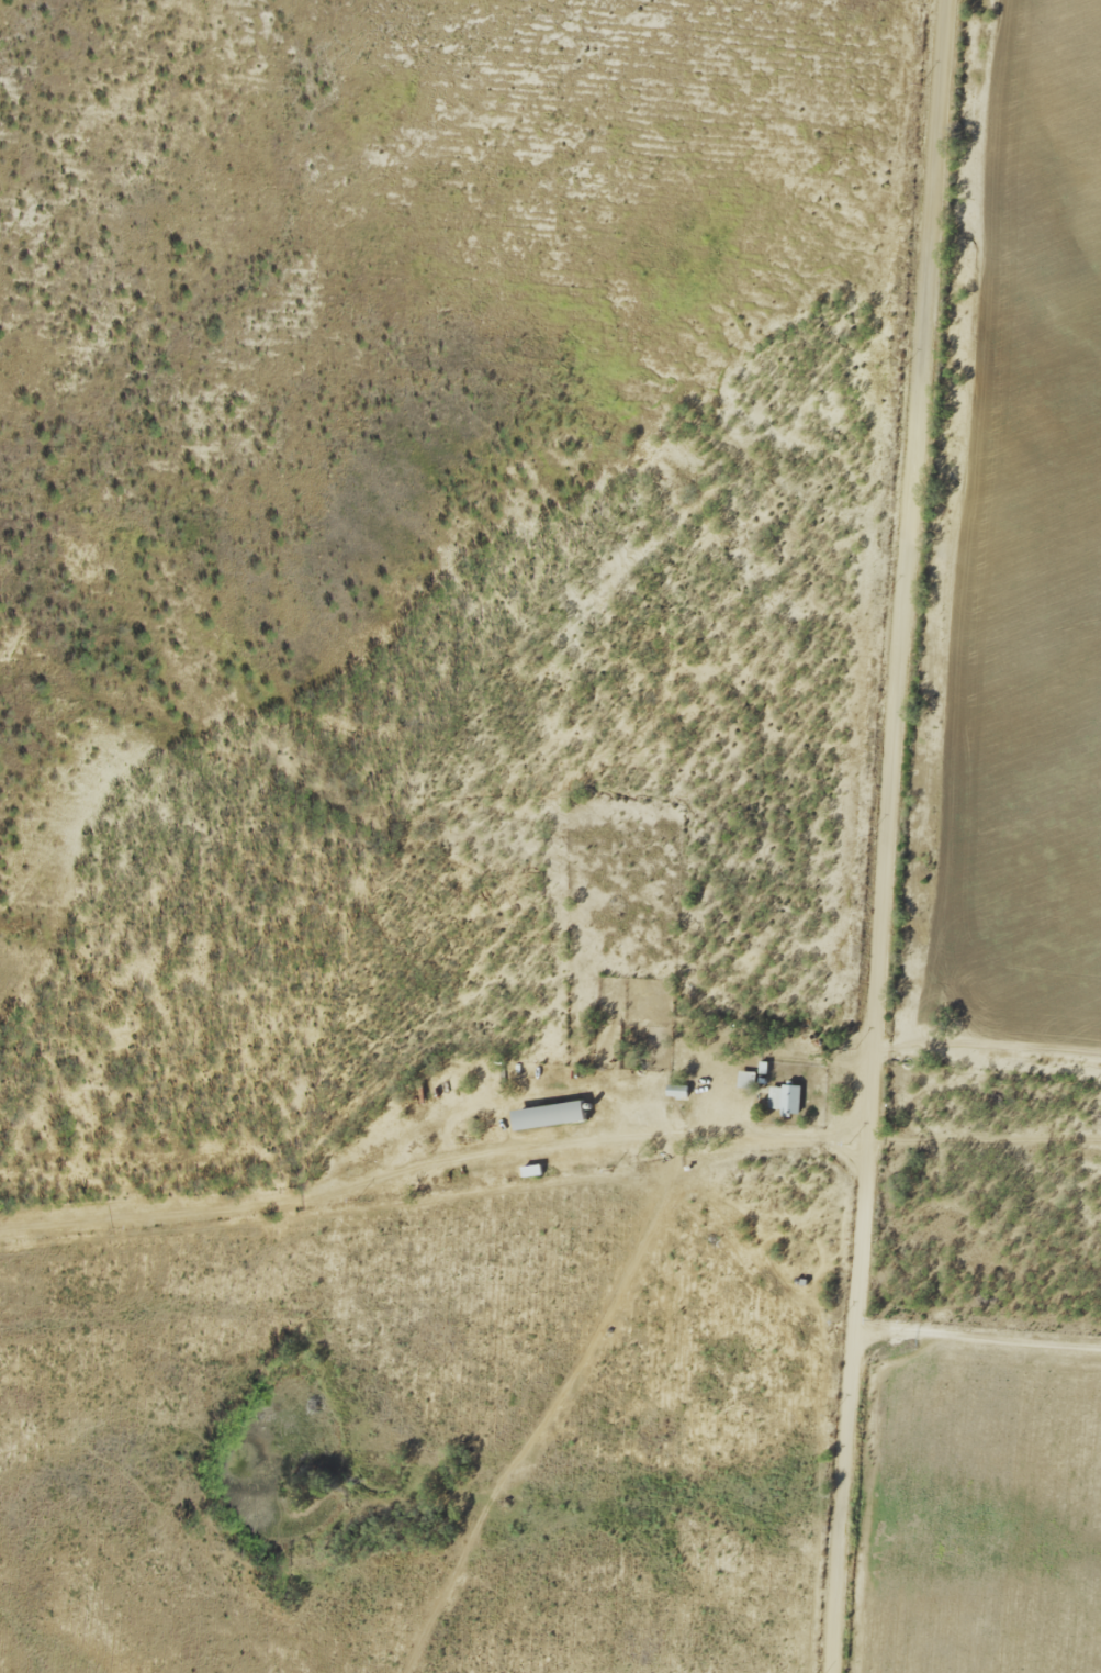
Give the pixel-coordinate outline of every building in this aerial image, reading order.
[(756,1090),(756,1074),(741,1074),(741,1090),(756,1090)] [(591,1123),(588,1103),(518,1114),(522,1134),(591,1123)]
